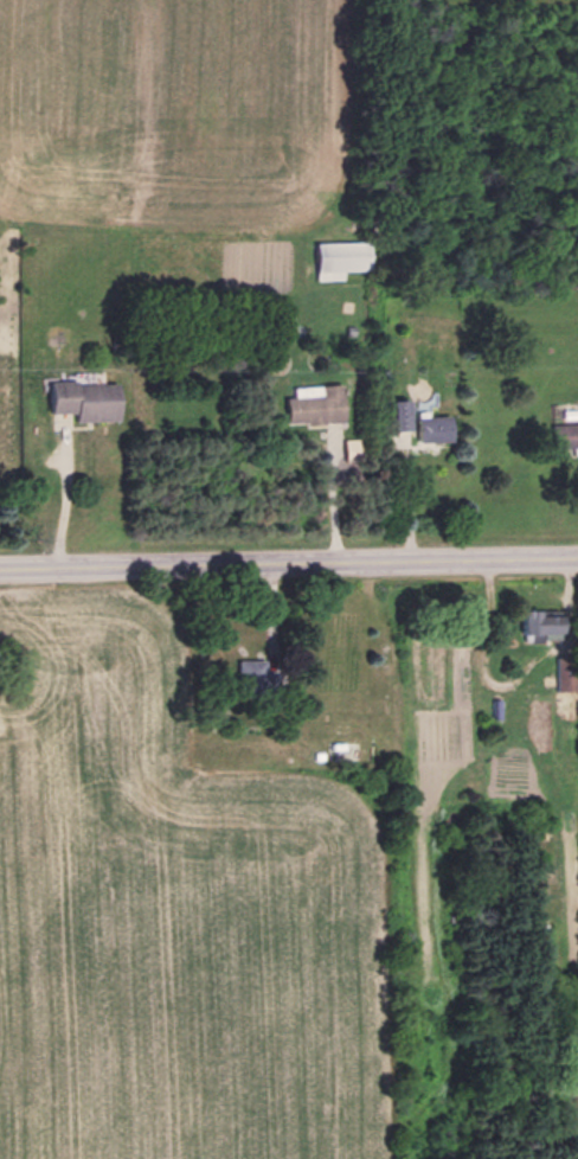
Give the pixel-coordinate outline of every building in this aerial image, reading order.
[(313,243),(366,243),(367,271),(341,271),(341,281),(313,281),(313,243)] [(346,327),(354,327),(354,335),(345,335),(346,327)] [(49,383),(73,382),(73,386),(116,384),(118,420),(73,422),(72,411),(50,412),(49,383)] [(282,398),(293,397),(291,388),(338,385),(338,392),(341,392),(343,420),(327,421),(327,423),(312,424),(310,422),(284,424),(282,398)] [(386,402),(406,401),(407,429),(387,430),(386,402)] [(415,412),(417,442),(448,440),(447,416),(425,417),(425,411),(415,412)] [(551,425),(577,425),(577,448),(552,449),(551,425)] [(343,462),(359,460),(357,438),(340,440),(343,462)] [(516,611),(534,611),(534,616),(554,616),(554,639),(538,639),(538,642),(519,642),(519,634),(516,633),(516,611)] [(554,659),(573,658),(574,697),(555,697),(554,659)] [(236,661),(262,660),(262,668),(275,668),(275,689),(240,689),(240,679),(236,679),(236,661)]
